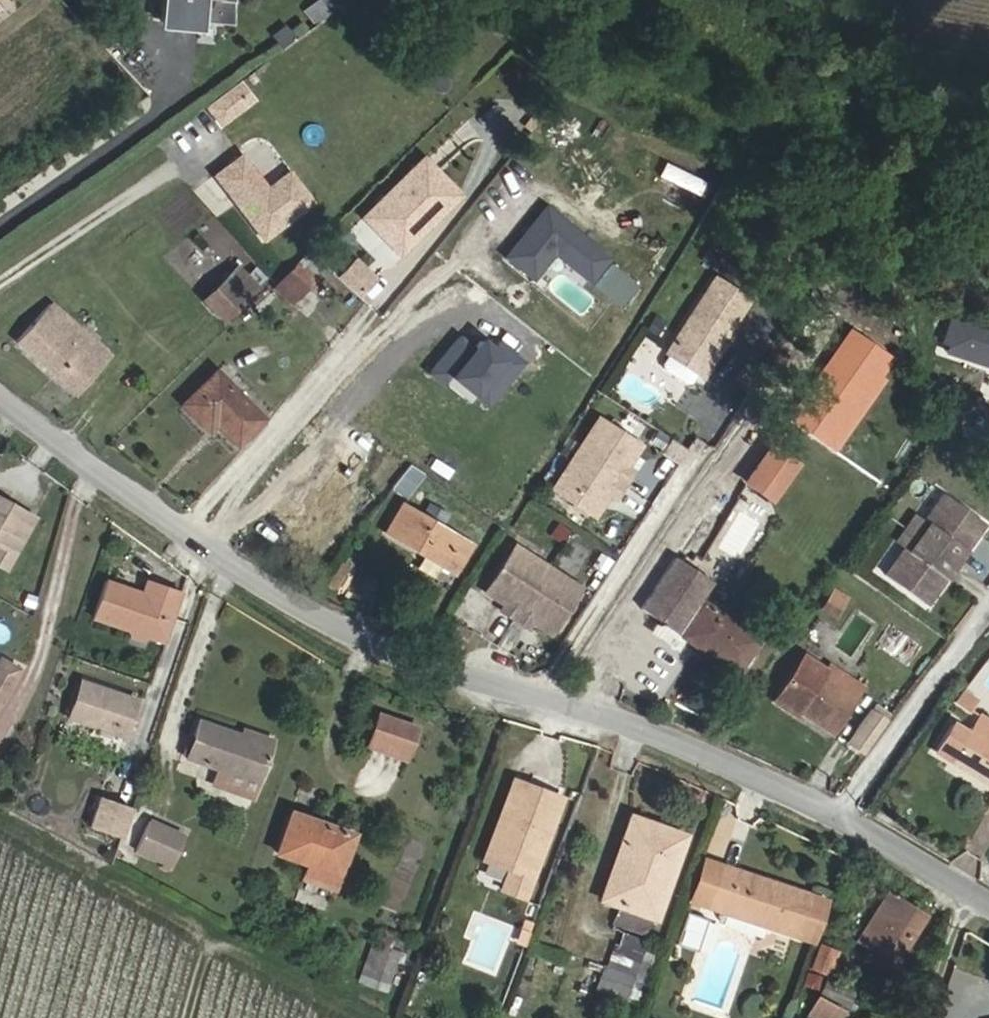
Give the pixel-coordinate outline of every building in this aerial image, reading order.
[(159,21),(198,24),(198,16),(217,17),(218,0),(160,0),(159,21)] [(302,9),(314,24),(338,5),(334,0),(313,0),(302,9)] [(248,150),(218,169),(262,236),(313,203),(293,171),(270,185),(248,150)] [(693,211),(704,175),(662,162),(651,198),(693,211)] [(412,228),(449,191),(421,163),(362,222),(398,258),(420,236),(412,228)] [(608,261),(560,222),(546,211),(508,259),(535,281),(556,254),(591,282),(608,261)] [(352,284),(365,267),(351,257),(338,273),(352,284)] [(293,269),(275,287),(289,301),(307,284),(293,269)] [(238,271),(225,283),(245,302),(258,290),(238,271)] [(245,302),(225,283),(204,305),(223,324),(245,302)] [(746,304),(713,284),(667,355),(699,378),(746,304)] [(52,304),(17,342),(77,396),(112,358),(52,304)] [(954,321),(944,352),(988,367),(988,332),(954,321)] [(791,417),(837,450),(900,362),(854,329),(791,417)] [(491,405),(525,364),(491,336),(479,351),(462,337),(440,364),(433,372),(450,386),(457,377),(491,405)] [(223,423),(242,443),(269,418),(224,370),(189,405),(213,432),(223,423)] [(624,476),(639,453),(597,425),(576,461),(624,492),(631,480),(624,476)] [(749,483),(775,502),(802,464),(776,445),(749,483)] [(615,505),(624,492),(576,461),(554,495),(595,521),(608,501),(615,505)] [(0,496),(0,565),(7,569),(36,516),(0,496)] [(925,533),(930,538),(920,552),(954,578),(986,537),(946,506),(925,533)] [(389,539),(459,584),(479,550),(408,508),(389,539)] [(925,533),(917,527),(906,540),(920,552),(930,538),(925,533)] [(906,540),(896,552),(904,558),(911,563),(920,552),(906,540)] [(904,558),(883,585),(923,617),(954,578),(920,552),(911,563),(904,558)] [(489,600),(510,613),(506,620),(518,627),(550,577),(518,556),(489,600)] [(640,618),(737,682),(759,648),(699,607),(707,595),(688,582),(691,577),(675,565),(640,618)] [(163,653),(184,587),(150,575),(146,588),(110,575),(92,630),(163,653)] [(533,636),(537,630),(553,641),(580,596),(550,577),(518,627),(533,636)] [(849,601),(837,593),(826,610),(839,618),(849,601)] [(924,647),(899,629),(885,649),(909,667),(924,647)] [(817,684),(821,676),(800,662),(768,710),(789,725),(793,719),(830,743),(853,708),(817,684)] [(15,676),(0,668),(0,706),(15,676)] [(861,696),(824,672),(821,676),(817,684),(853,708),(861,696)] [(84,687),(71,726),(126,745),(139,706),(84,687)] [(381,719),(370,747),(394,756),(404,728),(381,719)] [(859,765),(883,732),(867,720),(843,753),(859,765)] [(979,722),(967,742),(988,754),(988,728),(979,722)] [(194,727),(182,762),(210,772),(222,776),(215,795),(248,805),(266,751),(194,727)] [(394,756),(408,761),(418,733),(404,728),(394,756)] [(967,742),(948,777),(988,801),(988,754),(967,742)] [(933,769),(947,777),(962,751),(948,743),(933,769)] [(210,772),(203,791),(215,795),(222,776),(210,772)] [(501,895),(526,904),(561,805),(518,789),(488,864),(510,873),(501,895)] [(123,839),(131,814),(101,804),(93,829),(123,839)] [(285,817),(268,860),(303,873),(328,883),(343,837),(285,817)] [(687,847),(629,827),(618,855),(629,859),(607,914),(655,932),(687,847)] [(151,830),(139,863),(174,875),(186,842),(151,830)] [(618,855),(597,910),(607,914),(629,859),(618,855)] [(297,887),(323,897),(328,883),(303,873),(297,887)] [(721,879),(704,873),(691,908),(709,915),(721,879)] [(796,954),(812,912),(721,879),(709,915),(765,935),(763,942),(796,954)] [(899,965),(930,915),(890,890),(860,941),(899,965)] [(830,923),(832,919),(812,912),(796,954),(816,962),(830,923)] [(709,915),(707,920),(763,942),(765,935),(709,915)] [(386,991),(400,945),(372,936),(359,983),(386,991)] [(632,1012),(647,972),(619,961),(604,1002),(632,1012)] [(821,996),(849,1010),(859,992),(832,977),(821,996)]
